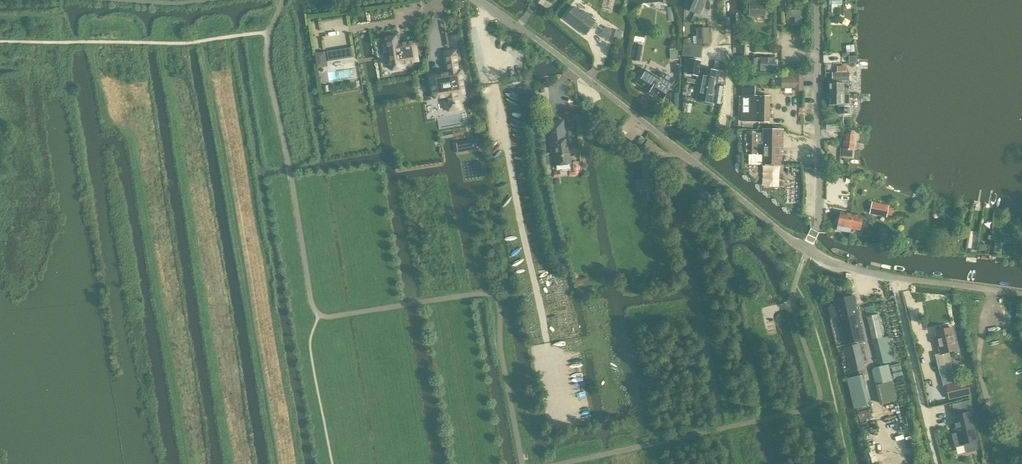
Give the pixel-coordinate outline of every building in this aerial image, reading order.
[(691,12),(700,16),(706,1),(704,0),(696,0),(691,12)] [(750,4),(749,17),(765,17),(766,5),(750,4)] [(590,29),(595,23),(588,18),(589,16),(583,11),(581,12),(574,7),(565,19),(586,35),(590,29)] [(607,41),(612,32),(605,27),(599,36),(607,41)] [(697,45),(710,44),(709,28),(696,29),(697,45)] [(617,30),(614,37),(620,39),(623,32),(617,30)] [(637,32),(635,42),(644,44),(646,33),(637,32)] [(387,39),(381,40),(386,66),(391,65),(392,71),(404,69),(404,64),(419,62),(415,42),(400,44),(399,36),(387,38),(387,39)] [(639,61),(642,46),(636,44),(633,60),(639,61)] [(700,58),(701,46),(683,45),(682,57),(700,58)] [(448,73),(431,76),(436,99),(446,97),(448,112),(461,109),(459,95),(466,93),(462,70),(461,71),(457,49),(444,52),(448,73)] [(670,50),(671,61),(679,60),(678,50),(670,50)] [(317,69),(327,67),(325,52),(315,54),(317,69)] [(777,71),(778,62),(775,62),(775,59),(753,58),(753,70),(777,71)] [(690,59),(688,75),(697,76),(700,61),(699,61),(690,59)] [(701,78),(700,87),(697,101),(711,103),(720,105),(723,87),(714,85),(715,81),(717,81),(719,72),(703,69),(701,78)] [(659,78),(645,70),(636,84),(644,88),(642,91),(654,98),(656,95),(663,100),(675,80),(662,73),(659,78)] [(849,95),(849,74),(846,74),(837,74),(832,74),(832,84),(829,84),(829,94),(849,95)] [(803,91),(803,75),(795,75),(795,79),(782,79),(782,88),(795,89),(795,91),(803,91)] [(749,113),(742,113),(742,122),(769,122),(769,114),(771,114),(771,109),(769,109),(769,97),(756,96),(755,88),(742,88),(742,98),(750,98),(749,113)] [(849,115),(849,107),(849,95),(829,94),(829,105),(839,105),(839,115),(849,115)] [(564,121),(552,123),(555,148),(550,149),(553,167),(573,165),(571,154),(569,154),(569,148),(572,148),(571,139),(566,140),(564,121)] [(783,147),(783,130),(763,130),(763,134),(755,134),(755,133),(747,133),(746,154),(755,155),(755,152),(762,153),(762,166),(780,166),(781,147),(783,147)] [(845,133),(843,150),(854,151),(855,134),(845,133)] [(457,153),(479,150),(477,140),(456,144),(457,153)] [(655,155),(659,149),(648,141),(643,147),(655,155)] [(637,192),(656,189),(652,164),(641,166),(643,179),(635,181),(637,192)] [(872,203),(870,214),(886,217),(887,215),(892,216),(893,209),(888,208),(888,206),(872,203)] [(737,222),(743,215),(736,209),(730,216),(737,222)] [(860,231),(863,217),(840,213),(837,230),(848,233),(848,228),(860,231)] [(835,307),(830,308),(832,317),(837,315),(845,346),(864,341),(853,296),(834,301),(835,307)] [(876,314),(866,317),(878,365),(895,361),(889,336),(882,338),(876,314)] [(955,384),(953,372),(949,352),(957,351),(952,328),(935,332),(940,354),(935,355),(940,375),(950,373),(953,384),(946,386),(949,400),(970,395),(966,381),(955,384)] [(846,347),(844,348),(845,353),(849,366),(850,374),(866,370),(865,366),(860,344),(846,347)] [(874,368),(872,371),(876,386),(878,386),(892,382),(888,365),(874,368)] [(959,403),(962,415),(969,413),(972,412),(970,400),(959,403)] [(952,435),(955,448),(956,447),(955,446),(965,444),(967,452),(968,452),(968,451),(978,449),(969,413),(962,415),(955,416),(956,423),(955,424),(956,429),(958,428),(959,433),(952,435)]
